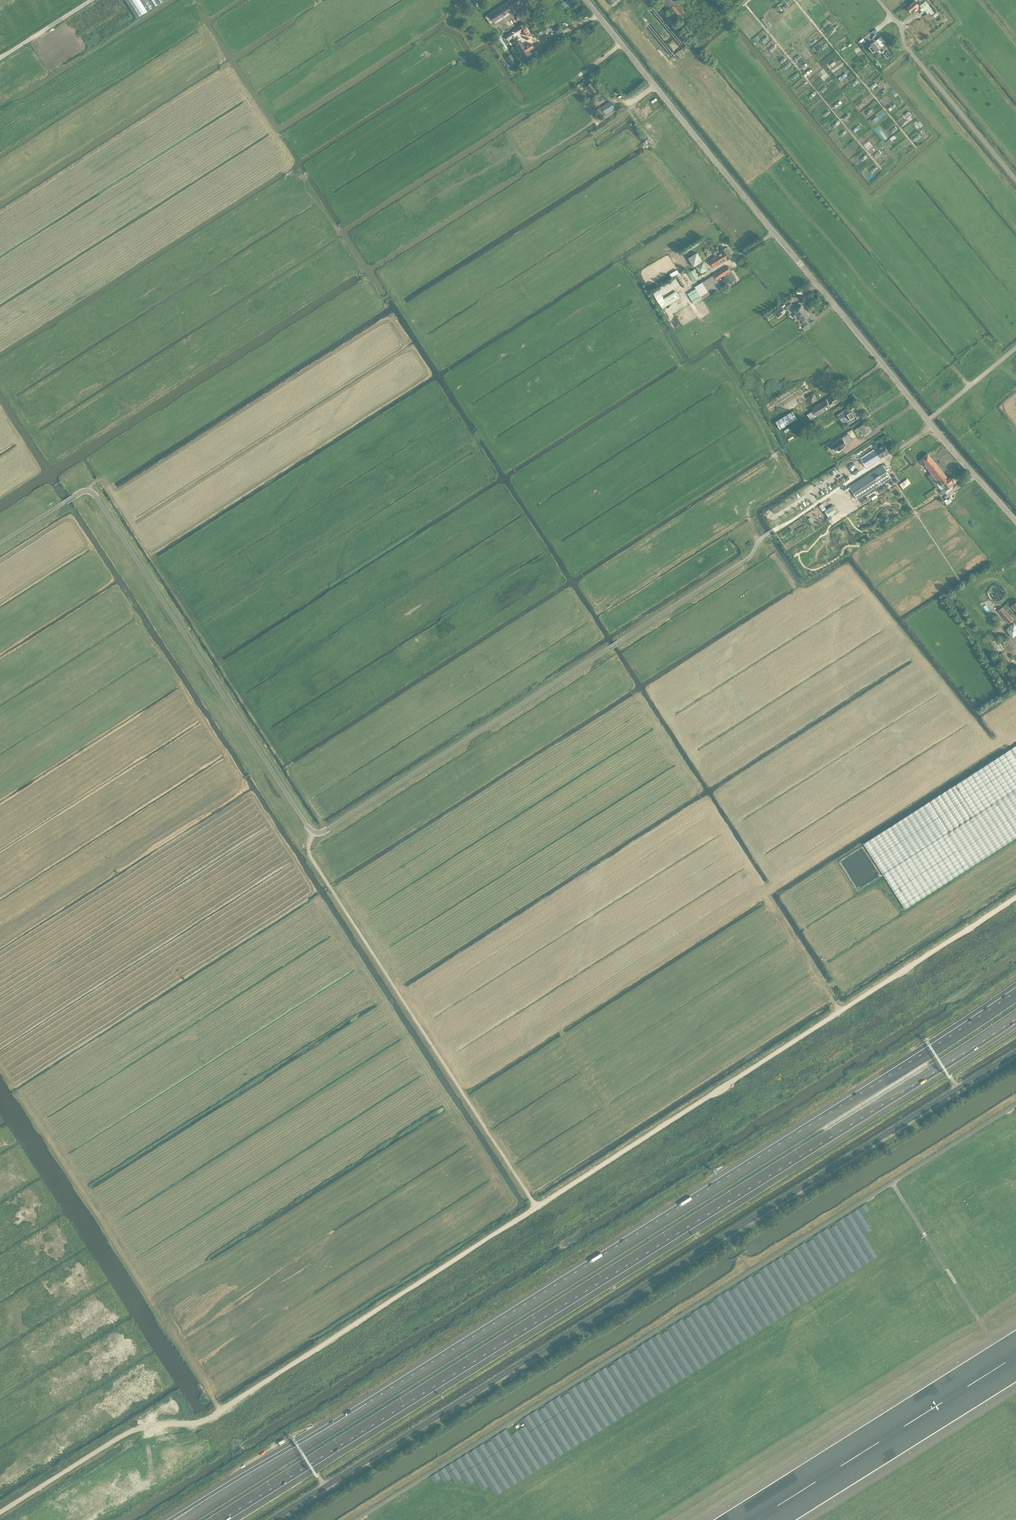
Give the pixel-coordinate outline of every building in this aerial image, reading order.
[(65,22),(84,52),(165,0),(99,0),(65,22)] [(523,0),(510,0),(504,4),(509,12),(513,9),(515,9),(517,8),(517,6),(524,2),(523,0)] [(632,14),(646,5),(642,0),(621,0),(632,14)] [(675,3),(673,0),(662,0),(668,8),(675,3)] [(912,38),(935,19),(934,18),(938,14),(931,6),(926,0),(920,5),(924,10),(918,16),(920,18),(905,30),(912,38)] [(916,8),(919,5),(915,0),(907,7),(911,13),(917,8),(916,8)] [(490,24),(509,12),(504,4),(485,16),(490,24)] [(618,4),(612,8),(616,13),(617,14),(622,11),(621,10),(618,4)] [(668,60),(688,44),(658,4),(637,19),(668,60)] [(674,5),(670,9),(680,20),(684,17),(674,5)] [(519,27),(509,34),(512,38),(516,43),(515,44),(524,57),(529,54),(528,51),(533,47),(533,46),(532,44),(531,44),(530,43),(524,48),(521,43),(522,43),(521,40),(520,41),(516,35),(521,32),(527,40),(531,37),(526,29),(525,29),(522,24),(518,27),(519,27)] [(501,37),(496,40),(503,50),(508,47),(501,37)] [(874,54),(879,49),(873,42),(868,46),(874,54)] [(537,49),(533,52),(537,58),(541,56),(537,49)] [(888,50),(883,54),(887,59),(892,55),(888,50)] [(510,54),(506,57),(509,63),(514,60),(510,54)] [(599,89),(594,83),(597,81),(593,76),(590,79),(588,77),(586,78),(590,83),(586,86),(593,94),(599,89)] [(610,101),(602,107),(606,114),(615,108),(610,101)] [(774,155),(776,158),(781,154),(773,145),(768,149),(774,155)] [(681,251),(683,255),(689,252),(688,251),(699,244),(699,243),(702,240),(701,239),(681,251)] [(722,250),(723,252),(728,259),(732,256),(726,247),(722,250)] [(714,268),(728,259),(723,252),(720,253),(718,250),(713,253),(716,256),(709,260),(714,268)] [(689,258),(694,266),(702,261),(697,252),(689,258)] [(696,267),(700,274),(708,269),(703,262),(696,267)] [(717,280),(731,271),(728,265),(695,287),(696,288),(687,293),(694,304),(721,286),(717,280)] [(695,269),(688,273),(693,282),(700,277),(695,269)] [(688,285),(680,272),(679,273),(677,270),(670,274),(672,277),(676,275),(683,288),(688,285)] [(730,284),(737,280),(731,271),(725,276),(726,277),(723,279),(724,281),(721,283),(723,286),(729,282),(730,284)] [(679,283),(675,278),(652,292),(655,297),(679,283)] [(677,292),(659,303),(662,308),(680,297),(677,292)] [(799,316),(806,310),(801,305),(794,311),(796,313),(794,315),(794,316),(796,319),(799,316)] [(806,310),(799,316),(803,322),(810,316),(806,310)] [(782,388),(782,386),(782,385),(782,383),(781,382),(780,381),(779,380),(778,379),(776,378),(775,378),(773,378),(771,378),(770,379),(768,380),(767,381),(766,383),(766,385),(766,386),(766,388),(766,389),(767,391),(768,392),(769,393),(771,394),(772,394),(773,394),(775,394),(776,394),(778,394),(779,392),(780,391),(781,390),(782,388)] [(812,403),(819,399),(814,393),(808,397),(812,403)] [(812,408),(814,410),(807,415),(810,420),(817,415),(832,406),(834,410),(837,409),(838,410),(840,408),(839,407),(840,407),(837,403),(839,401),(834,394),(812,408)] [(839,419),(846,414),(848,416),(847,417),(847,419),(849,418),(851,422),(859,416),(854,408),(849,410),(847,407),(836,414),(839,419)] [(792,411),(779,419),(775,421),(780,428),(797,418),(792,411)] [(869,432),(864,423),(855,430),(854,429),(852,430),(855,435),(861,431),(863,436),(869,432)] [(846,444),(846,443),(852,439),(848,434),(832,444),(833,445),(832,446),(835,451),(838,449),(839,451),(842,448),(843,448),(844,447),(843,446),(846,444)] [(873,444),(871,445),(859,453),(863,458),(862,458),(867,466),(889,452),(884,444),(878,448),(876,446),(875,447),(873,444)] [(940,484),(941,485),(948,478),(928,453),(919,460),(924,466),(925,465),(931,473),(927,476),(936,487),(940,484)] [(891,478),(883,464),(849,486),(857,499),(891,478)] [(950,477),(948,478),(941,485),(943,488),(939,491),(942,495),(946,491),(945,490),(954,483),(953,481),(952,480),(952,479),(951,478),(950,478),(950,477)] [(832,505),(824,510),(828,517),(836,512),(832,505)] [(830,517),(834,524),(847,517),(843,510),(830,517)] [(1003,594),(1003,592),(1003,591),(1003,589),(1002,588),(1001,587),(1000,586),(999,585),(998,584),(996,584),(994,584),(992,584),(991,585),(990,586),(988,587),(988,589),(987,590),(987,592),(987,594),(988,595),(988,596),(989,598),(990,599),(992,600),(994,600),(995,600),(997,600),(998,600),(1000,599),(1001,598),(1002,596),(1003,595),(1003,594)] [(1007,608),(1007,609),(1015,620),(1015,601),(1007,608)] [(1013,619),(1003,607),(998,610),(1009,623),(1013,619)] [(1013,637),(1015,635),(1015,624),(1014,622),(1006,629),(1013,637)] [(1013,666),(991,635),(990,635),(987,637),(1010,669),(1013,667),(1013,666)] [(884,877),(1015,793),(1015,745),(863,843),(884,877)] [(1015,837),(1015,793),(884,877),(885,878),(905,909),(1015,837)]
